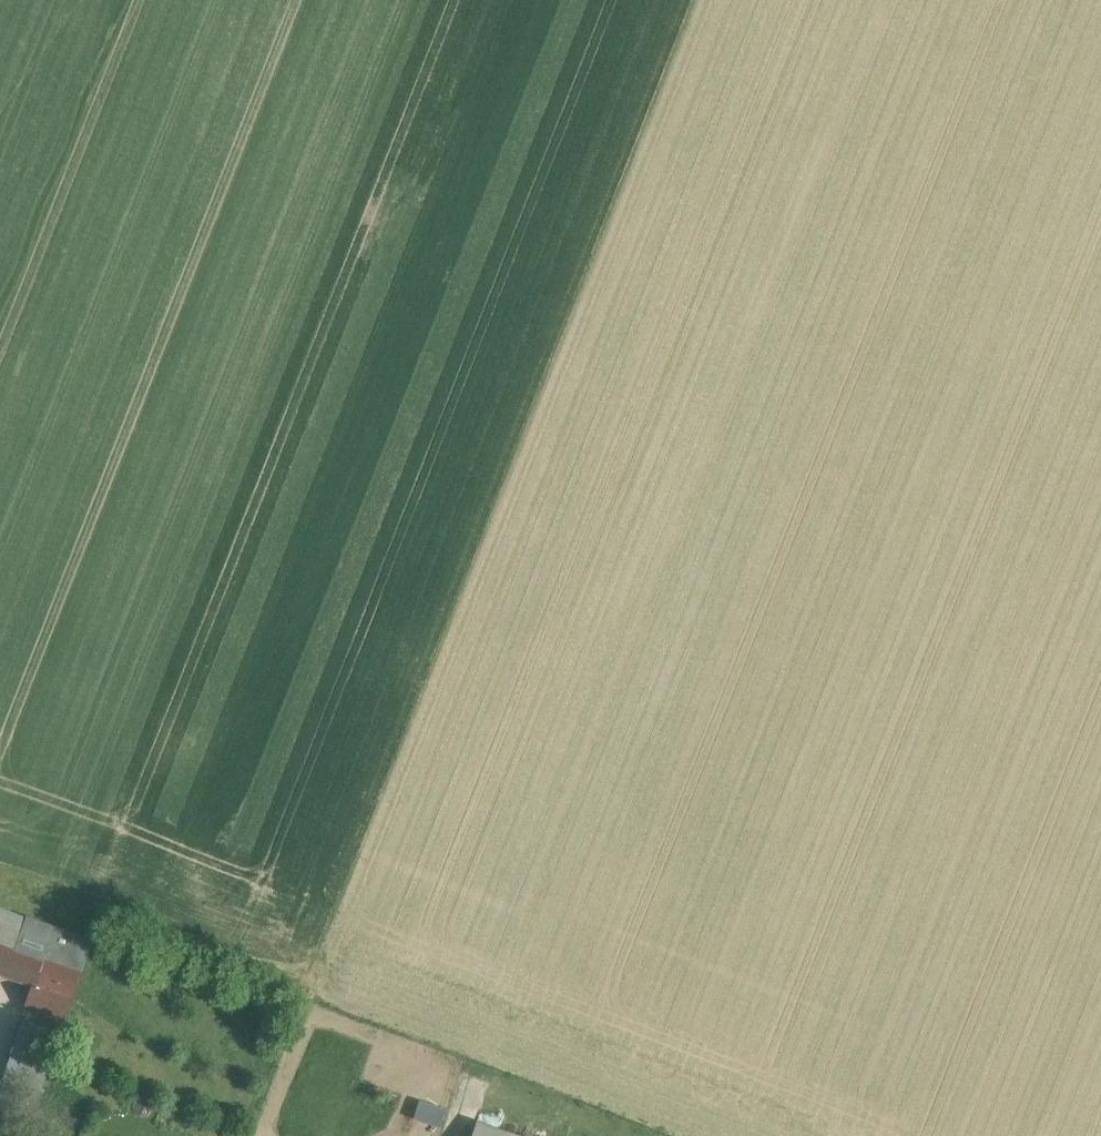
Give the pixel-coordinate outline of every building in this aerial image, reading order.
[(0,910),(0,973),(32,984),(46,942),(23,933),(28,919),(0,910)] [(90,941),(28,919),(23,933),(46,942),(32,984),(71,997),(90,941)] [(71,997),(32,984),(24,1006),(63,1019),(71,997)] [(57,1034),(34,1026),(4,1113),(29,1120),(31,1114),(36,1116),(44,1091),(38,1089),(57,1034)] [(441,1124),(446,1105),(418,1099),(414,1118),(441,1124)] [(475,1122),(470,1135),(517,1135),(475,1122)]
